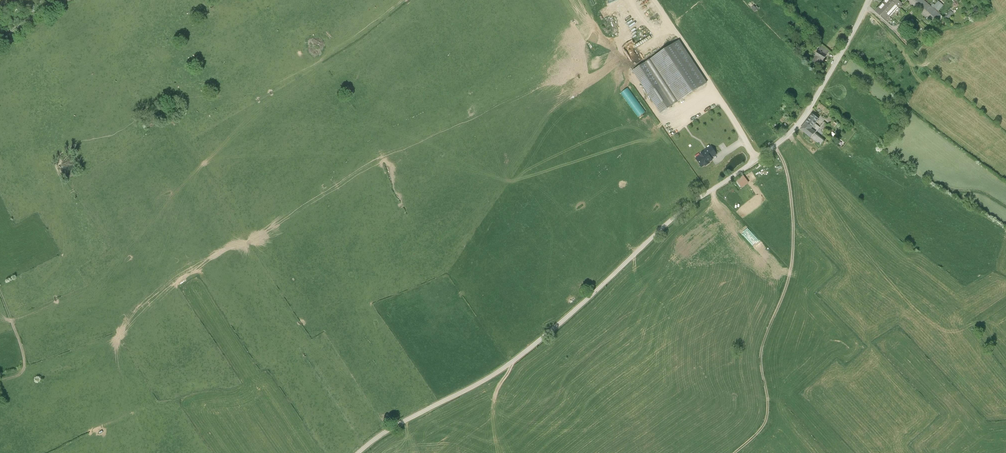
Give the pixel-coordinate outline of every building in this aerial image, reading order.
[(895,0),(888,0),(876,13),(887,23),(902,6),(895,0)] [(924,0),(913,0),(937,22),(942,16),(939,13),(931,6),(924,0)] [(939,13),(944,7),(938,2),(935,6),(933,4),(931,6),(939,13)] [(951,11),(944,18),(947,21),(954,14),(951,11)] [(638,47),(648,40),(646,36),(635,43),(638,47)] [(665,51),(649,62),(678,104),(694,93),(707,84),(679,42),(665,51)] [(821,46),(811,63),(820,68),(830,52),(821,46)] [(670,110),(678,104),(649,62),(641,67),(632,73),(661,116),(670,110)] [(812,115),(800,131),(812,140),(817,135),(811,131),(819,121),(812,115)] [(826,142),(817,135),(812,140),(822,148),(826,142)] [(705,151),(706,153),(707,153),(710,158),(716,155),(711,147),(705,151)] [(707,153),(706,153),(704,154),(700,156),(701,157),(697,160),(702,167),(705,165),(706,166),(709,163),(709,162),(712,160),(710,158),(707,153)] [(746,176),(738,180),(741,188),(749,184),(746,176)]
